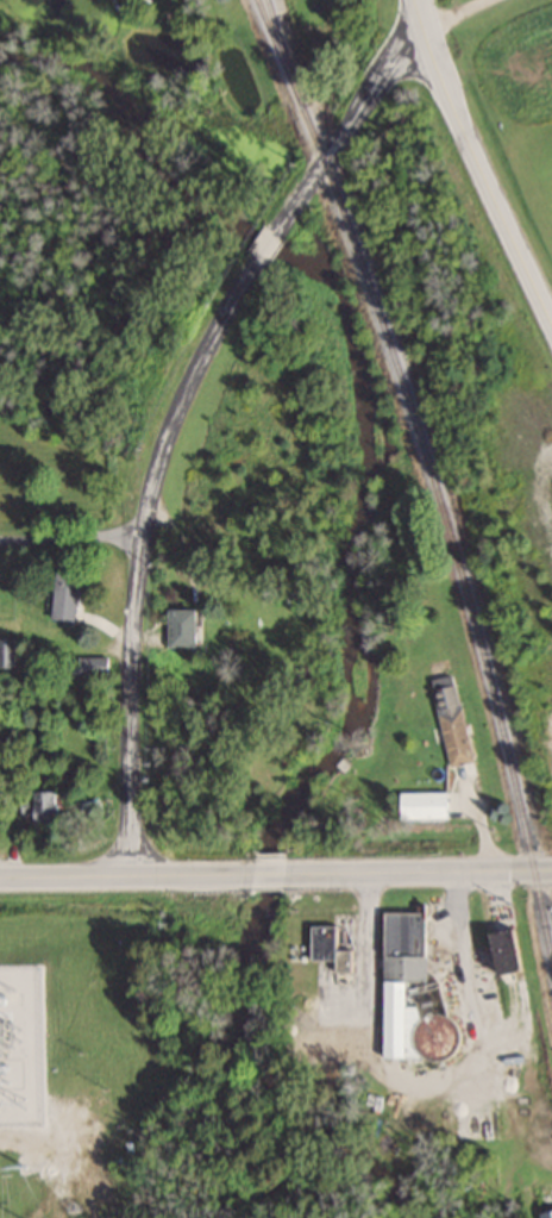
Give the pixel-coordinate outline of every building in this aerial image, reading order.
[(55,618),(81,621),(85,574),(59,571),(55,618)] [(173,647),(202,647),(202,609),(173,609),(173,647)] [(16,666),(16,637),(0,637),(0,666),(16,666)] [(111,657),(67,657),(67,675),(111,675),(111,657)] [(432,678),(451,765),(473,761),(455,673),(432,678)] [(63,791),(39,791),(39,820),(63,820),(63,791)] [(450,792),(406,792),(406,816),(450,816),(450,792)] [(387,911),(386,1057),(454,1057),(454,1017),(409,1017),(409,981),(428,981),(429,912),(387,911)] [(316,924),(315,959),(339,959),(339,970),(353,970),(353,949),(339,949),(339,925),(316,924)] [(493,933),(497,975),(526,972),(522,930),(493,933)]
